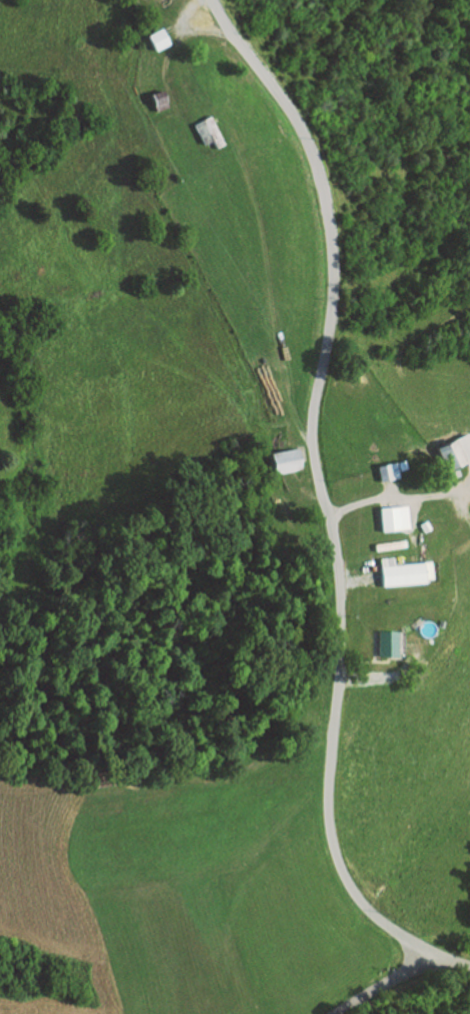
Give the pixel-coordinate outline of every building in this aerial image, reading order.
[(161,28),(170,43),(156,51),(148,36),(161,28)] [(152,94),(159,111),(169,106),(162,90),(152,94)] [(211,115),(225,143),(217,147),(212,138),(204,142),(194,123),(211,115)] [(453,476),(450,469),(469,460),(469,443),(464,432),(430,448),(445,479),(453,476)] [(276,472),(270,451),(296,444),(302,466),(276,472)] [(401,460),(404,467),(398,470),(395,463),(401,460)] [(393,462),(396,477),(376,482),(373,466),(393,462)] [(384,531),(412,530),(411,506),(384,507),(384,531)] [(388,542),(387,534),(405,530),(402,514),(368,521),(373,545),(388,542)] [(420,532),(426,528),(422,521),(416,524),(420,532)] [(379,586),(377,565),(426,560),(428,581),(379,586)] [(392,631),(392,657),(375,657),(375,631),(392,631)]
